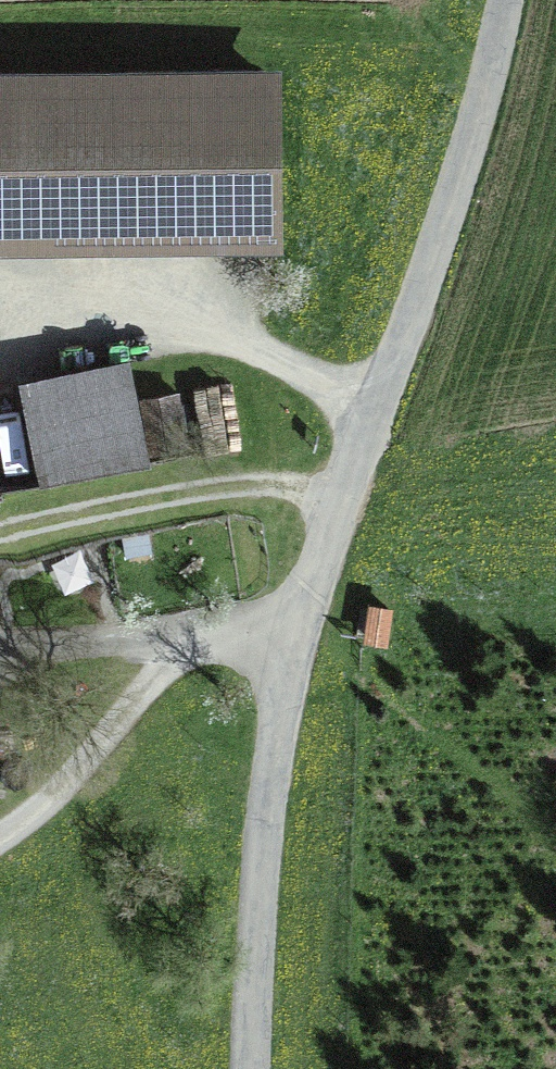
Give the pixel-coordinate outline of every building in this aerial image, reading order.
[(283,256),(281,72),(0,75),(0,259),(283,256)] [(129,363),(16,387),(40,496),(152,472),(129,363)] [(178,394),(140,401),(152,460),(190,452),(178,394)]
